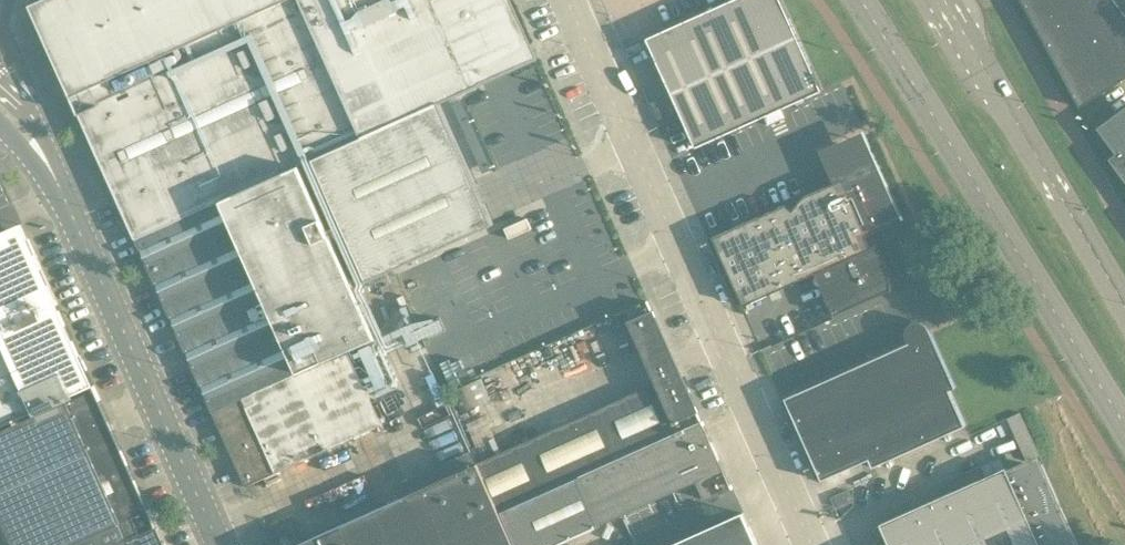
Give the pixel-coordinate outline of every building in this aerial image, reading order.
[(30,4),(111,185),(135,238),(219,201),(299,165),(307,184),(321,177),(313,158),(363,136),(439,101),(483,83),(476,67),(486,63),(486,64),(487,64),(488,65),(489,65),(489,66),(490,66),(491,66),(492,66),(492,65),(493,65),(494,64),(495,63),(495,62),(496,62),(496,61),(496,60),(496,59),(495,59),(495,58),(526,44),(506,0),(38,0),(30,4)] [(781,108),(822,90),(782,0),(730,0),(647,37),(696,147),(764,116),(781,108)] [(1114,0),(1021,0),(1080,106),(1124,78),(1124,14),(1114,0)] [(321,177),(307,184),(354,286),(367,280),(494,224),(440,103),(439,101),(363,136),(313,158),(321,177)] [(1097,126),(1116,152),(1109,157),(1124,179),(1124,106),(1097,126)] [(866,235),(903,219),(901,215),(894,218),(889,197),(883,181),(873,167),(861,155),(847,144),(830,164),(832,165),(833,164),(837,173),(836,174),(836,175),(838,175),(840,179),(803,196),(792,209),(786,204),(713,236),(743,305),(815,272),(816,274),(818,273),(818,272),(834,265),(849,298),(831,307),(834,314),(890,289),(890,290),(892,290),(892,284),(891,279),(890,273),(889,267),(887,262),(885,257),(883,251),(881,246),(878,241),(877,242),(877,243),(871,246),(866,235)] [(299,165),(219,201),(296,372),(348,348),(376,336),(354,286),(307,184),(299,165)] [(296,372),(219,201),(135,238),(212,410),(296,372)] [(57,304),(55,299),(48,283),(28,238),(22,222),(0,232),(0,329),(57,304)] [(647,300),(615,314),(620,325),(630,321),(658,383),(674,419),(697,409),(653,310),(651,310),(647,300)] [(57,304),(0,329),(0,431),(95,389),(57,304)] [(785,397),(790,408),(822,479),(869,458),(873,466),(965,425),(949,389),(955,386),(931,332),(925,323),(920,321),(915,321),(910,323),(907,327),(906,332),(909,342),(785,397)] [(296,372),(212,410),(245,485),(382,424),(348,348),(296,372)] [(451,391),(470,436),(497,424),(478,379),(451,391)] [(500,511),(580,475),(670,435),(664,424),(674,419),(658,383),(479,463),(500,511)] [(15,544),(75,544),(133,519),(139,533),(156,526),(95,389),(0,431),(0,512),(15,544)] [(697,409),(674,419),(664,424),(670,435),(701,421),(696,411),(698,410),(697,409)] [(670,435),(580,475),(500,511),(516,544),(550,544),(602,522),(699,478),(708,499),(731,488),(733,487),(731,483),(729,484),(702,424),(704,423),(703,420),(701,421),(670,435)] [(500,511),(479,463),(296,544),(516,544),(500,511)] [(885,544),(1066,544),(1067,542),(1055,505),(1044,474),(1038,467),(1034,465),(1030,464),(1008,471),(1006,467),(973,481),(961,480),(960,487),(880,523),(889,543),(885,544)] [(743,512),(742,512),(737,502),(642,544),(758,544),(743,512)] [(156,527),(156,526),(139,533),(112,544),(164,544),(156,527)]
